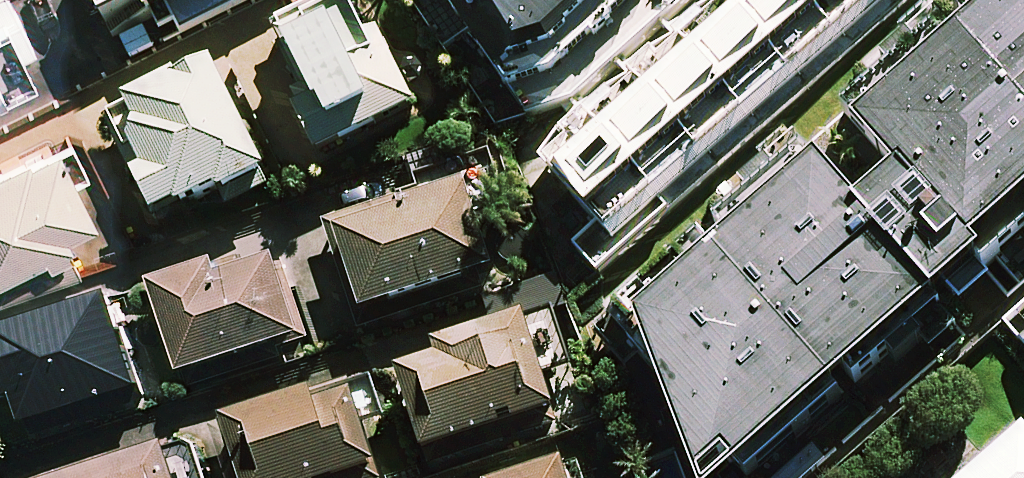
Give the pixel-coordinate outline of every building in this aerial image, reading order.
[(10,0),(0,0),(0,88),(42,67),(10,0)] [(107,40),(157,15),(164,30),(179,23),(185,35),(253,0),(87,0),(107,40)] [(352,0),(335,0),(273,32),(303,90),(294,94),(325,154),(417,107),(390,55),(382,59),(352,0)] [(443,49),(466,34),(521,122),(573,99),(680,0),(413,0),(443,49)] [(599,278),(907,0),(696,0),(574,112),(552,133),(564,146),(545,164),(599,223),(572,249),(599,278)] [(750,471),(757,477),(896,349),(905,359),(924,341),(933,349),(972,313),(963,303),(992,276),(1009,294),(1023,281),(1023,0),(1009,0),(865,124),(905,171),(866,204),(829,162),(645,320),(703,477),(742,477),(750,471)] [(160,216),(222,186),(224,191),(270,169),(268,165),(221,65),(113,116),(160,216)] [(446,137),(401,154),(414,188),(459,171),(446,137)] [(59,142),(0,169),(0,300),(79,264),(61,225),(91,211),(59,142)] [(323,227),(358,335),(485,294),(481,283),(494,279),(463,183),(323,227)] [(282,345),(306,338),(281,260),(224,278),(220,264),(157,284),(191,389),(286,359),(282,345)] [(30,439),(146,401),(143,391),(130,350),(124,352),(121,342),(127,340),(113,299),(46,320),(49,329),(0,344),(0,346),(30,439)] [(394,380),(423,472),(557,430),(523,324),(431,354),(435,367),(394,380)] [(217,429),(233,477),(377,477),(353,404),(315,416),(309,399),(217,429)] [(1023,424),(963,477),(1023,477),(1023,424)] [(66,477),(183,477),(172,444),(66,477)]
